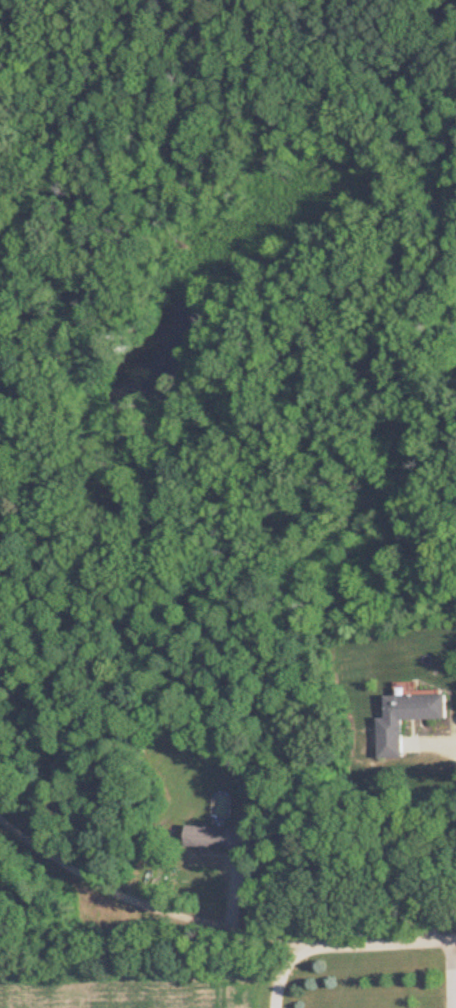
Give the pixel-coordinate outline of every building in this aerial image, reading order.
[(446,718),(447,692),(409,692),(409,683),(396,683),(396,694),(386,694),(385,717),(380,717),(380,757),(403,757),(404,718),(446,718)] [(254,826),(187,824),(186,846),(253,848),(254,826)]
